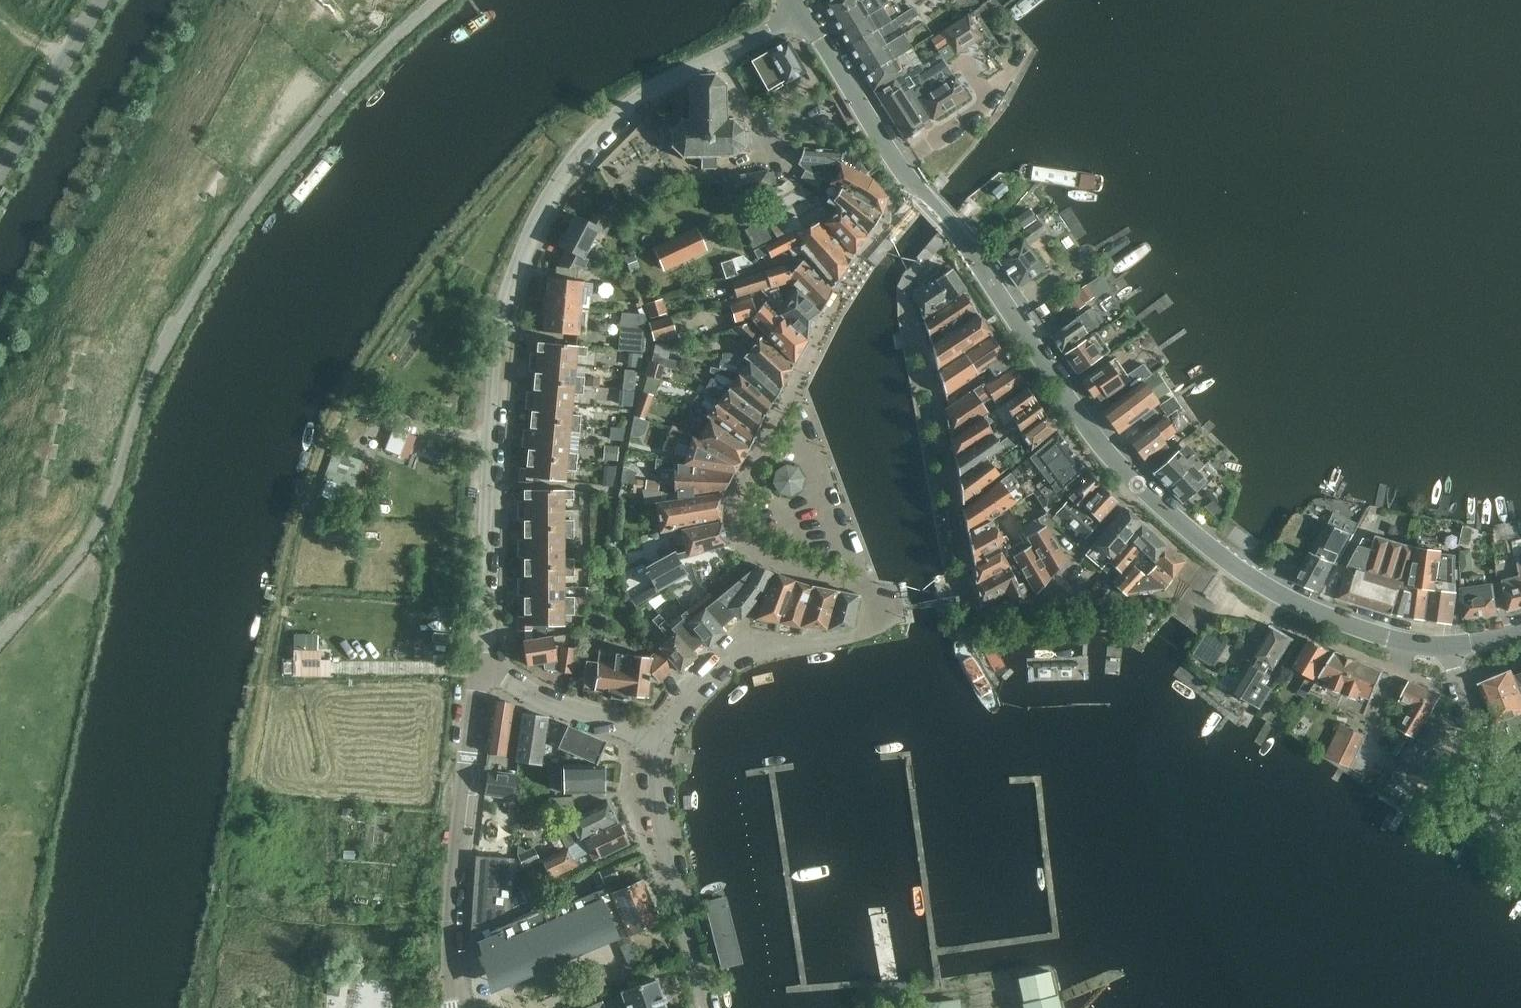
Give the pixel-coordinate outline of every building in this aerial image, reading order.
[(821,4),(830,19),(861,0),(829,0),(821,4)] [(830,19),(839,33),(868,15),(880,7),(884,5),(881,0),(861,0),(860,1),(830,19)] [(868,15),(839,33),(848,48),(877,29),(889,22),(880,7),(868,15)] [(877,29),(848,48),(857,62),(886,44),(881,36),(893,29),(915,15),(917,14),(912,7),(910,9),(902,14),(889,22),(877,29)] [(966,15),(941,31),(942,32),(950,44),(956,53),(980,37),(966,15)] [(923,20),(912,27),(915,31),(924,41),(934,34),(923,20)] [(932,39),(930,40),(939,52),(941,51),(950,44),(942,32),(932,39)] [(886,44),(857,62),(865,76),(904,52),(911,48),(906,39),(889,50),(886,44)] [(788,40),(766,52),(751,61),(767,89),(769,88),(772,92),(782,85),(780,81),(783,80),(785,84),(806,72),(788,40)] [(904,52),(865,76),(874,91),(902,71),(903,73),(913,66),(904,52)] [(902,71),(874,91),(889,115),(903,139),(923,125),(922,123),(930,119),(931,120),(966,96),(952,75),(942,59),(937,52),(913,66),(903,73),(902,71)] [(670,128),(669,132),(672,133),(672,145),(669,146),(671,149),(674,148),(682,156),(681,159),(684,160),(685,157),(698,157),(698,160),(701,160),(701,168),(716,168),(716,159),(719,160),(719,156),(732,156),(733,159),(736,158),(735,155),(742,146),(746,148),(747,144),(744,143),(744,142),(749,142),(749,132),(743,132),(746,130),(745,127),(742,129),(734,121),(735,118),(732,116),(731,120),(726,120),(725,85),(714,75),(699,75),(688,86),(689,93),(689,120),(684,120),(683,117),(680,118),(681,121),(673,130),(670,128)] [(844,151),(803,148),(797,164),(804,170),(819,177),(820,166),(836,168),(839,162),(840,162),(844,151)] [(844,151),(840,162),(839,162),(836,168),(829,183),(829,184),(838,190),(840,188),(880,213),(886,197),(867,176),(864,174),(867,172),(853,152),(844,151)] [(743,174),(742,174),(724,178),(724,179),(715,181),(719,198),(728,196),(728,197),(747,193),(747,192),(770,187),(770,186),(775,185),(772,171),(767,172),(767,170),(744,175),(743,174)] [(800,177),(817,188),(822,179),(819,177),(804,170),(800,177)] [(1044,203),(1025,176),(1012,186),(1031,213),(1044,203)] [(1001,183),(992,192),(998,198),(1007,189),(1001,183)] [(840,188),(838,190),(829,184),(820,198),(825,201),(837,209),(862,230),(867,234),(880,214),(880,213),(840,188)] [(1037,215),(1045,209),(1042,206),(1032,213),(1036,218),(1038,216),(1037,215)] [(1037,215),(1039,218),(1039,219),(1049,212),(1046,208),(1045,209),(1037,215)] [(837,209),(823,222),(829,228),(826,231),(851,259),(853,255),(867,234),(862,230),(837,209)] [(1027,211),(1016,218),(1022,227),(1033,219),(1027,211)] [(558,267),(577,269),(587,270),(593,258),(586,255),(587,253),(590,255),(600,235),(597,233),(598,232),(605,235),(611,223),(593,214),(589,223),(575,216),(566,233),(563,232),(557,242),(560,244),(560,245),(567,249),(558,267)] [(771,228),(777,239),(796,230),(798,233),(805,229),(796,214),(771,228)] [(743,229),(747,236),(753,248),(765,241),(771,238),(761,220),(743,229)] [(796,230),(777,239),(767,245),(765,246),(771,258),(788,249),(792,257),(804,252),(809,257),(833,286),(851,259),(818,222),(805,229),(798,233),(796,230)] [(696,228),(654,248),(664,270),(706,250),(696,228)] [(1002,250),(994,256),(1016,287),(1044,268),(1027,245),(1018,232),(1015,228),(996,242),(1002,250)] [(771,258),(765,246),(754,251),(759,263),(771,258)] [(634,255),(625,258),(629,270),(638,266),(634,255)] [(740,256),(732,259),(736,271),(752,265),(740,256)] [(732,259),(720,262),(725,278),(737,275),(732,259)] [(782,264),(764,270),(730,281),(735,297),(769,287),(770,288),(789,282),(795,289),(796,289),(820,311),(832,290),(802,260),(790,273),(782,264)] [(913,294),(923,317),(941,306),(963,291),(965,289),(950,269),(936,279),(913,294)] [(631,276),(638,294),(647,290),(640,272),(631,276)] [(547,278),(545,304),(582,307),(582,304),(585,304),(586,296),(592,297),(593,284),(584,283),(584,281),(576,280),(554,278),(547,278)] [(769,287),(760,290),(781,311),(778,315),(782,319),(783,318),(806,340),(820,311),(796,289),(795,289),(789,282),(770,288),(769,287)] [(1085,284),(1064,298),(1073,311),(1094,297),(1085,284)] [(941,306),(923,317),(932,346),(979,315),(963,291),(941,306)] [(749,319),(766,336),(765,336),(788,358),(794,362),(806,340),(783,318),(782,319),(778,315),(764,302),(756,312),(751,297),(729,304),(735,323),(751,318),(749,319)] [(663,298),(645,303),(650,318),(667,313),(663,298)] [(545,304),(542,331),(551,332),(579,335),(580,331),(581,313),(582,307),(545,304)] [(1040,318),(1049,311),(1043,304),(1035,310),(1040,318)] [(1076,317),(1051,335),(1061,351),(1087,333),(1095,326),(1101,322),(1090,307),(1085,311),(1076,317)] [(645,314),(621,312),(620,321),(644,322),(645,314)] [(979,315),(932,346),(937,369),(964,351),(990,334),(985,325),(979,315)] [(665,317),(648,322),(653,340),(675,333),(670,316),(665,317)] [(620,321),(617,350),(642,352),(644,322),(620,321)] [(743,357),(748,361),(749,360),(779,389),(793,364),(762,335),(761,337),(746,323),(730,328),(751,347),(748,350),(721,353),(721,360),(742,360),(743,357)] [(1095,332),(1063,354),(1077,374),(1109,352),(1095,332)] [(990,334),(964,351),(978,374),(988,367),(994,376),(1011,365),(998,346),(990,334)] [(529,353),(529,361),(576,366),(577,355),(586,356),(587,347),(578,346),(578,345),(538,342),(537,353),(529,353)] [(655,342),(652,356),(668,359),(670,345),(655,342)] [(964,351),(937,369),(945,397),(953,391),(978,374),(964,351)] [(642,353),(629,352),(627,366),(639,367),(642,353)] [(676,361),(668,359),(652,356),(650,361),(663,365),(663,366),(665,367),(674,370),(676,361)] [(720,359),(718,368),(738,373),(738,374),(771,403),(779,389),(749,360),(748,361),(743,357),(742,360),(721,360),(720,359)] [(1106,362),(1080,382),(1091,397),(1095,394),(1100,401),(1128,380),(1133,388),(1148,376),(1151,374),(1143,363),(1140,366),(1139,364),(1124,375),(1111,358),(1106,362)] [(647,360),(643,375),(646,376),(659,379),(660,379),(663,366),(663,365),(650,361),(647,360)] [(576,366),(529,361),(528,370),(535,371),(534,381),(583,386),(584,377),(575,376),(576,366)] [(982,384),(992,398),(996,405),(1024,385),(1011,365),(994,376),(982,384)] [(718,368),(710,366),(709,372),(732,380),(727,387),(764,415),(768,409),(771,403),(738,374),(738,373),(718,368)] [(1157,372),(1142,382),(1155,401),(1170,391),(1157,372)] [(659,379),(646,376),(641,391),(642,391),(653,395),(654,395),(659,379)] [(715,405),(754,435),(762,417),(764,415),(727,387),(711,377),(705,387),(720,398),(715,405)] [(622,380),(621,390),(624,390),(634,391),(635,381),(622,380)] [(526,391),(525,400),(573,404),(574,393),(583,394),(583,386),(534,381),(533,392),(526,391)] [(1141,382),(1103,412),(1119,432),(1138,417),(1142,421),(1153,413),(1150,408),(1156,403),(1141,382)] [(948,406),(946,408),(951,438),(988,413),(981,404),(992,398),(982,384),(971,390),(958,399),(948,406)] [(1027,388),(1004,404),(1011,418),(1035,401),(1027,388)] [(619,390),(618,405),(632,406),(634,391),(624,390),(621,390),(619,390)] [(645,418),(653,395),(642,391),(634,414),(645,418)] [(694,398),(689,405),(709,419),(748,447),(748,448),(749,447),(754,435),(715,405),(698,393),(694,398)] [(948,406),(958,399),(955,394),(947,400),(948,406)] [(1172,396),(1159,405),(1167,416),(1180,407),(1172,396)] [(573,404),(525,400),(524,409),(532,409),(531,420),(571,423),(580,424),(581,415),(572,414),(573,404)] [(1017,429),(1019,432),(1020,433),(1044,415),(1044,414),(1035,401),(1011,418),(1017,429)] [(988,413),(951,438),(955,457),(992,433),(988,426),(999,418),(1003,424),(1011,418),(1004,404),(990,415),(989,413),(988,413)] [(1055,428),(1044,415),(1020,433),(1019,432),(1013,437),(1019,444),(1025,454),(1055,428)] [(1162,417),(1129,442),(1144,460),(1150,456),(1152,454),(1154,458),(1168,447),(1162,439),(1173,430),(1162,417)] [(696,440),(695,441),(739,463),(748,448),(709,419),(701,432),(690,426),(686,434),(696,440)] [(522,429),(522,438),(569,442),(570,431),(579,433),(580,424),(571,423),(531,420),(530,430),(522,429)] [(625,427),(612,426),(611,440),(622,440),(625,427)] [(667,427),(660,449),(678,455),(676,461),(733,471),(733,472),(734,472),(739,463),(695,441),(696,440),(686,434),(667,427)] [(393,429),(385,451),(399,456),(408,434),(393,429)] [(1019,432),(1017,429),(999,443),(1002,448),(996,452),(1000,458),(1019,444),(1013,437),(1019,432)] [(1047,440),(1027,457),(1034,465),(1027,470),(1032,477),(1038,471),(1039,470),(1064,448),(1067,445),(1057,432),(1047,440)] [(992,433),(955,457),(959,478),(986,459),(996,452),(1002,448),(999,443),(992,433)] [(569,442),(522,438),(521,447),(528,447),(527,458),(567,461),(576,462),(577,453),(568,452),(569,442)] [(1153,473),(1168,489),(1198,460),(1192,454),(1194,453),(1185,444),(1178,451),(1153,473)] [(1043,477),(1033,486),(1039,492),(1077,459),(1067,445),(1064,448),(1039,470),(1038,471),(1043,477)] [(604,449),(602,463),(617,465),(618,450),(604,449)] [(330,499),(333,500),(357,508),(373,465),(333,450),(324,476),(337,480),(330,499)] [(517,481),(523,482),(532,482),(533,478),(566,481),(567,470),(576,471),(576,462),(567,461),(527,458),(526,468),(519,467),(517,481)] [(655,458),(654,468),(673,470),(674,494),(674,499),(721,493),(722,493),(734,472),(733,472),(733,471),(676,461),(655,458)] [(986,459),(959,478),(961,504),(967,500),(968,500),(999,474),(986,459)] [(1039,492),(1034,495),(1042,509),(1047,506),(1047,497),(1054,491),(1060,497),(1083,477),(1088,473),(1077,459),(1039,492)] [(1198,460),(1168,489),(1182,502),(1206,479),(1210,474),(1202,466),(1203,465),(1198,460)] [(785,462),(774,468),(771,482),(777,492),(790,495),(801,489),(804,477),(797,466),(785,462)] [(604,465),(602,485),(612,486),(616,466),(604,465)] [(1010,472),(1011,473),(1020,486),(1027,480),(1017,466),(1010,472)] [(1076,491),(1068,498),(1080,509),(1082,507),(1081,506),(1101,485),(1089,472),(1088,473),(1084,477),(1072,488),(1076,491)] [(999,481),(962,509),(967,532),(991,520),(1015,503),(1008,493),(1018,486),(1008,474),(999,481)] [(649,479),(647,489),(660,491),(662,482),(649,479)] [(1081,506),(1082,507),(1098,522),(1117,501),(1101,485),(1081,506)] [(647,489),(640,488),(641,496),(643,503),(653,502),(659,533),(681,529),(720,520),(722,500),(722,493),(721,493),(674,499),(674,494),(660,491),(647,489)] [(517,501),(517,510),(564,510),(564,499),(573,499),(573,490),(523,490),(523,501),(517,501)] [(1058,523),(1062,519),(1083,538),(1096,524),(1080,509),(1068,498),(1061,507),(1055,513),(1055,514),(1052,517),(1058,523)] [(1213,502),(1204,507),(1216,518),(1220,508),(1213,502)] [(1124,507),(1093,543),(1095,544),(1086,554),(1101,568),(1110,557),(1111,558),(1128,539),(1141,523),(1124,507)] [(564,510),(517,510),(517,519),(523,519),(523,529),(564,529),(573,529),(573,520),(564,520),(564,510)] [(1026,537),(1030,545),(1050,577),(1065,560),(1048,531),(1059,524),(1058,523),(1052,517),(1049,512),(1038,519),(1021,529),(1026,537)] [(684,573),(677,560),(687,557),(727,546),(720,520),(681,529),(684,546),(663,550),(665,559),(649,568),(651,572),(648,574),(654,585),(631,599),(636,608),(647,601),(671,586),(668,582),(684,573)] [(991,520),(967,532),(973,564),(1005,547),(991,520)] [(1141,523),(1128,539),(1140,550),(1137,554),(1142,558),(1145,554),(1151,560),(1153,562),(1154,562),(1167,546),(1141,523)] [(1310,552),(1294,580),(1319,591),(1335,562),(1334,562),(1338,554),(1342,555),(1353,534),(1326,523),(1311,552),(1310,552)] [(523,539),(517,539),(517,548),(564,548),(564,538),(582,537),(582,529),(573,529),(564,529),(523,529),(523,539)] [(1359,544),(1347,566),(1348,566),(1357,569),(1366,574),(1401,584),(1408,586),(1416,546),(1376,535),(1372,548),(1359,544)] [(1017,542),(1021,550),(1030,545),(1026,537),(1017,542)] [(1111,558),(1107,562),(1101,569),(1105,572),(1111,565),(1121,573),(1137,554),(1140,550),(1128,539),(1111,558)] [(1030,545),(1021,550),(1012,556),(1016,563),(1035,595),(1050,577),(1030,545)] [(1185,561),(1167,546),(1154,562),(1153,562),(1155,564),(1171,579),(1185,561)] [(1443,549),(1416,546),(1408,586),(1401,584),(1400,589),(1401,589),(1393,613),(1407,617),(1407,618),(1452,624),(1456,591),(1456,554),(1442,553),(1443,549)] [(1005,547),(973,564),(976,582),(977,584),(1016,563),(1012,556),(1007,547),(1005,547)] [(564,548),(517,548),(517,557),(523,557),(523,567),(574,567),(573,558),(564,558),(564,548)] [(1470,549),(1459,550),(1462,571),(1473,570),(1470,549)] [(1138,560),(1133,565),(1145,575),(1155,564),(1153,562),(1151,560),(1145,566),(1138,560)] [(1502,579),(1509,611),(1520,608),(1520,562),(1517,563),(1520,574),(1502,579)] [(1016,563),(977,584),(980,604),(980,605),(997,596),(999,601),(1009,600),(1011,603),(1030,601),(1026,591),(1022,581),(1026,579),(1016,563)] [(1155,564),(1145,575),(1162,591),(1171,579),(1155,564)] [(1133,565),(1115,585),(1127,596),(1162,591),(1145,575),(1133,565)] [(772,572),(755,566),(717,598),(714,600),(712,602),(704,608),(690,619),(686,610),(680,615),(669,624),(668,624),(675,632),(675,631),(697,656),(725,631),(740,619),(764,589),(772,574),(772,572)] [(1348,566),(1339,598),(1391,615),(1392,613),(1393,613),(1401,589),(1400,589),(1401,584),(1366,574),(1357,569),(1348,566)] [(517,577),(517,586),(564,586),(564,576),(574,576),(574,567),(523,567),(523,577),(517,577)] [(776,573),(765,598),(756,618),(778,622),(785,604),(795,581),(776,573)] [(1461,581),(1461,589),(1464,618),(1496,614),(1493,585),(1484,586),(1483,577),(1478,575),(1473,576),(1469,579),(1461,581)] [(785,604),(778,622),(799,626),(800,626),(811,587),(795,581),(785,604)] [(564,586),(517,586),(517,595),(523,595),(523,606),(573,605),(573,596),(564,597),(564,586)] [(811,587),(800,626),(827,629),(837,591),(812,586),(812,587),(811,587)] [(837,591),(827,629),(853,628),(859,596),(837,591)] [(709,593),(686,610),(690,619),(704,608),(712,602),(714,600),(709,593)] [(517,630),(522,630),(531,630),(531,625),(564,625),(564,614),(573,614),(573,616),(583,615),(583,605),(573,605),(523,606),(523,616),(517,616),(517,630)] [(675,632),(668,624),(659,613),(652,620),(666,635),(657,642),(659,645),(657,647),(660,650),(679,671),(697,656),(675,631),(675,632)] [(1272,626),(1252,658),(1257,661),(1274,670),(1293,639),(1272,626)] [(1194,653),(1214,667),(1228,644),(1208,631),(1194,653)] [(294,635),(294,650),(317,651),(317,634),(294,634),(294,635)] [(552,636),(524,640),(529,666),(545,664),(546,670),(563,672),(563,673),(571,674),(573,659),(574,652),(555,650),(552,636)] [(1308,639),(1308,640),(1293,666),(1308,675),(1300,689),(1301,690),(1309,692),(1317,680),(1319,677),(1335,651),(1308,639)] [(320,651),(317,651),(294,650),(294,677),(330,677),(330,661),(320,661),(320,651)] [(582,690),(594,691),(611,693),(610,698),(627,700),(628,695),(647,698),(649,681),(658,682),(675,667),(660,650),(653,657),(615,653),(598,651),(597,661),(585,660),(582,690)] [(1317,680),(1309,692),(1341,706),(1360,660),(1336,650),(1335,651),(1319,677),(1317,680)] [(970,652),(959,659),(979,695),(990,688),(970,652)] [(1360,660),(1341,706),(1365,716),(1371,699),(1372,700),(1384,670),(1360,660)] [(1257,661),(1255,665),(1249,662),(1232,691),(1261,708),(1272,689),(1265,684),(1271,675),(1274,670),(1257,661)] [(1479,683),(1496,724),(1507,719),(1510,727),(1520,722),(1520,693),(1513,675),(1511,670),(1479,683)] [(1407,733),(1394,753),(1401,758),(1411,742),(1412,742),(1415,738),(1426,723),(1425,722),(1430,714),(1441,696),(1441,695),(1409,682),(1400,701),(1411,706),(1398,728),(1407,733)] [(487,752),(505,755),(506,748),(513,749),(516,731),(509,730),(513,703),(494,701),(487,752)] [(547,717),(522,713),(515,760),(540,764),(547,717)] [(1358,722),(1357,726),(1360,731),(1365,731),(1367,726),(1364,721),(1358,722)] [(1341,723),(1325,756),(1351,768),(1367,735),(1355,730),(1341,723)] [(1397,766),(1392,775),(1414,789),(1420,780),(1435,789),(1449,766),(1438,759),(1450,739),(1426,723),(1415,738),(1412,742),(1411,742),(1401,758),(1396,766),(1397,766)] [(562,737),(557,746),(583,758),(596,764),(606,741),(567,725),(566,728),(563,728),(560,734),(562,737)] [(1512,728),(1515,736),(1520,734),(1520,731),(1519,725),(1512,728)] [(602,764),(563,764),(564,793),(602,793),(602,764)] [(517,774),(488,769),(484,795),(513,800),(517,774)] [(573,808),(572,797),(550,798),(554,814),(573,808)] [(503,808),(516,808),(515,800),(502,800),(503,808)] [(568,821),(556,827),(566,848),(568,847),(569,847),(578,843),(590,837),(589,836),(618,822),(608,801),(568,821)] [(351,809),(342,808),(341,816),(350,817),(351,809)] [(578,843),(569,847),(575,858),(589,851),(593,860),(628,844),(618,822),(589,836),(590,837),(578,843)] [(513,873),(539,860),(533,847),(526,850),(518,845),(517,859),(514,859),(513,873)] [(566,848),(542,859),(551,877),(577,865),(574,859),(575,858),(569,847),(568,847),(566,848)] [(512,863),(476,860),(470,940),(471,940),(479,936),(480,941),(479,941),(490,989),(616,935),(614,929),(623,925),(606,886),(573,901),(572,897),(576,895),(576,894),(509,922),(513,873),(514,859),(514,858),(512,858),(512,863)] [(618,877),(614,866),(593,875),(597,886),(618,877)] [(623,925),(624,925),(628,935),(659,921),(642,880),(611,893),(608,886),(606,886),(623,925)] [(529,889),(517,895),(516,913),(536,904),(529,889)] [(726,904),(707,909),(722,967),(741,962),(726,904)] [(715,952),(705,954),(706,959),(711,960),(717,959),(715,952)] [(1017,978),(1023,1005),(1021,1005),(1021,1007),(1059,1007),(1056,996),(1054,997),(1048,971),(1017,978)] [(656,980),(621,992),(627,1007),(665,1007),(656,980)] [(565,1007),(604,1007),(605,1007),(599,993),(564,1007),(565,1007)] [(959,999),(921,1003),(922,1007),(904,1007),(960,1007),(959,999)]
